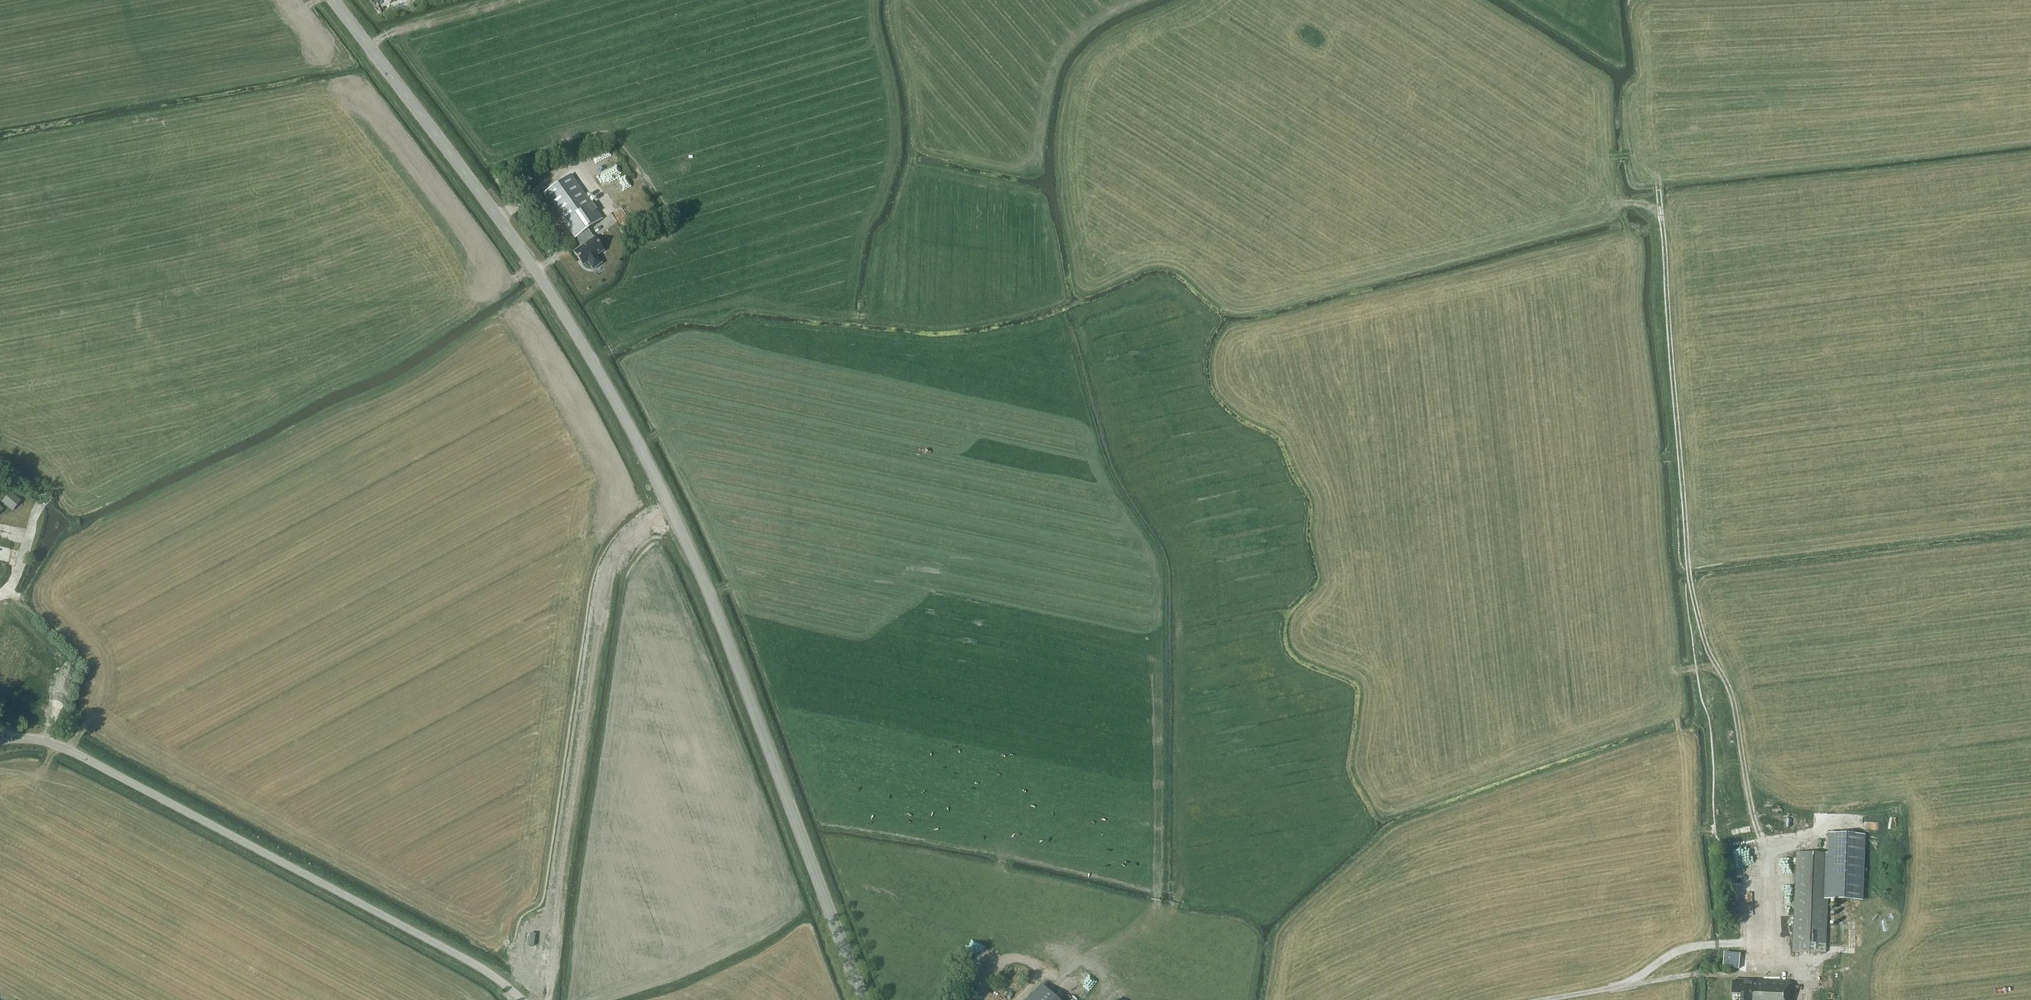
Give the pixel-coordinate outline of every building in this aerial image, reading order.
[(591,204),(571,175),(543,194),(563,222),(574,239),(577,236),(584,245),(574,253),(582,265),(587,262),(593,269),(601,263),(596,256),(603,251),(594,238),(587,229),(602,219),(596,210),(592,204),(591,204)] [(9,561),(12,550),(0,546),(0,558),(9,561)] [(1797,853),(1792,952),(1826,954),(1828,899),(1860,900),(1863,836),(1831,835),(1830,855),(1797,853)] [(1734,969),(1735,962),(1721,959),(1719,966),(1734,969)] [(1751,980),(1751,982),(1734,981),(1734,982),(1732,982),(1731,993),(1741,994),(1741,999),(1790,999),(1790,992),(1789,992),(1790,982),(1751,980)] [(1043,986),(1030,999),(1059,999),(1043,986)]
